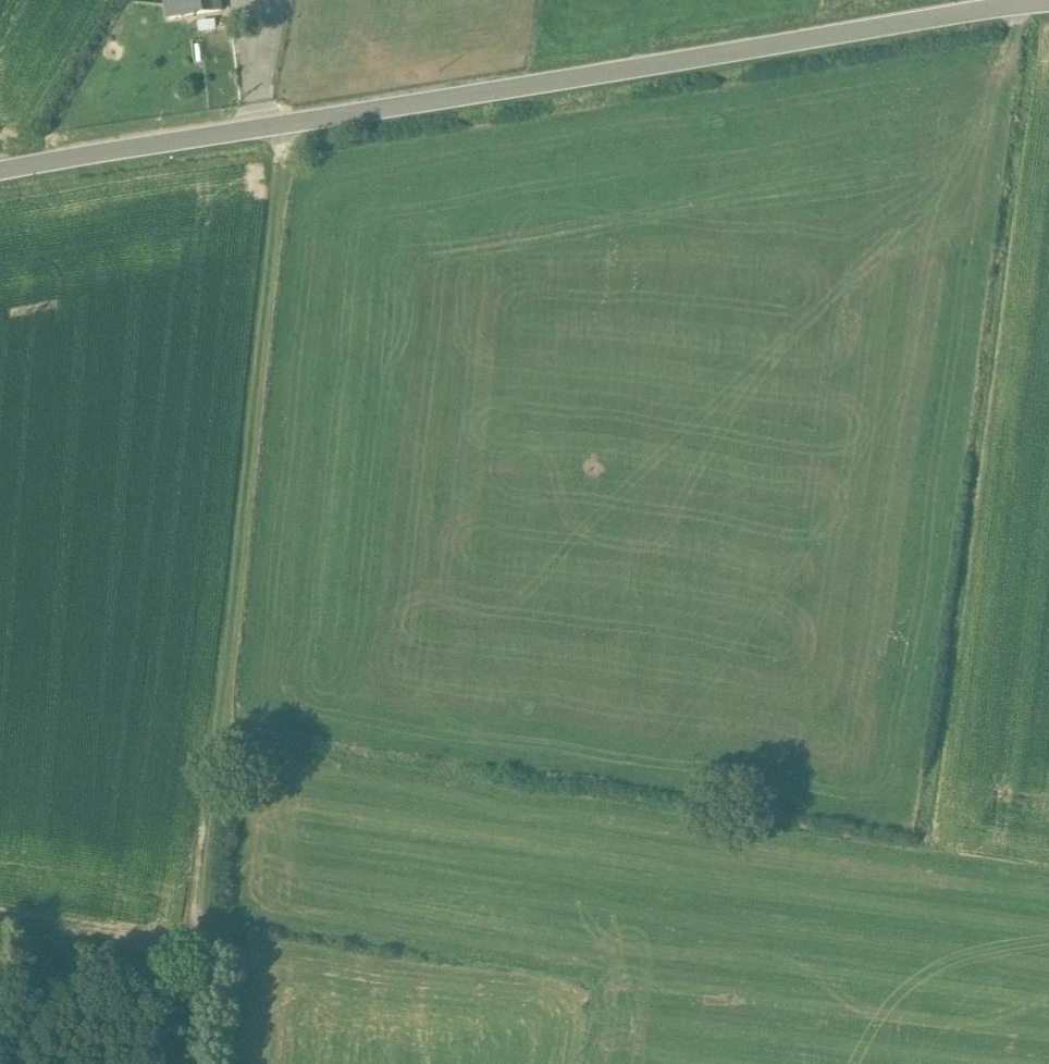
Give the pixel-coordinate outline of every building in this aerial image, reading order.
[(190,16),(221,12),(219,0),(188,0),(190,16)]
